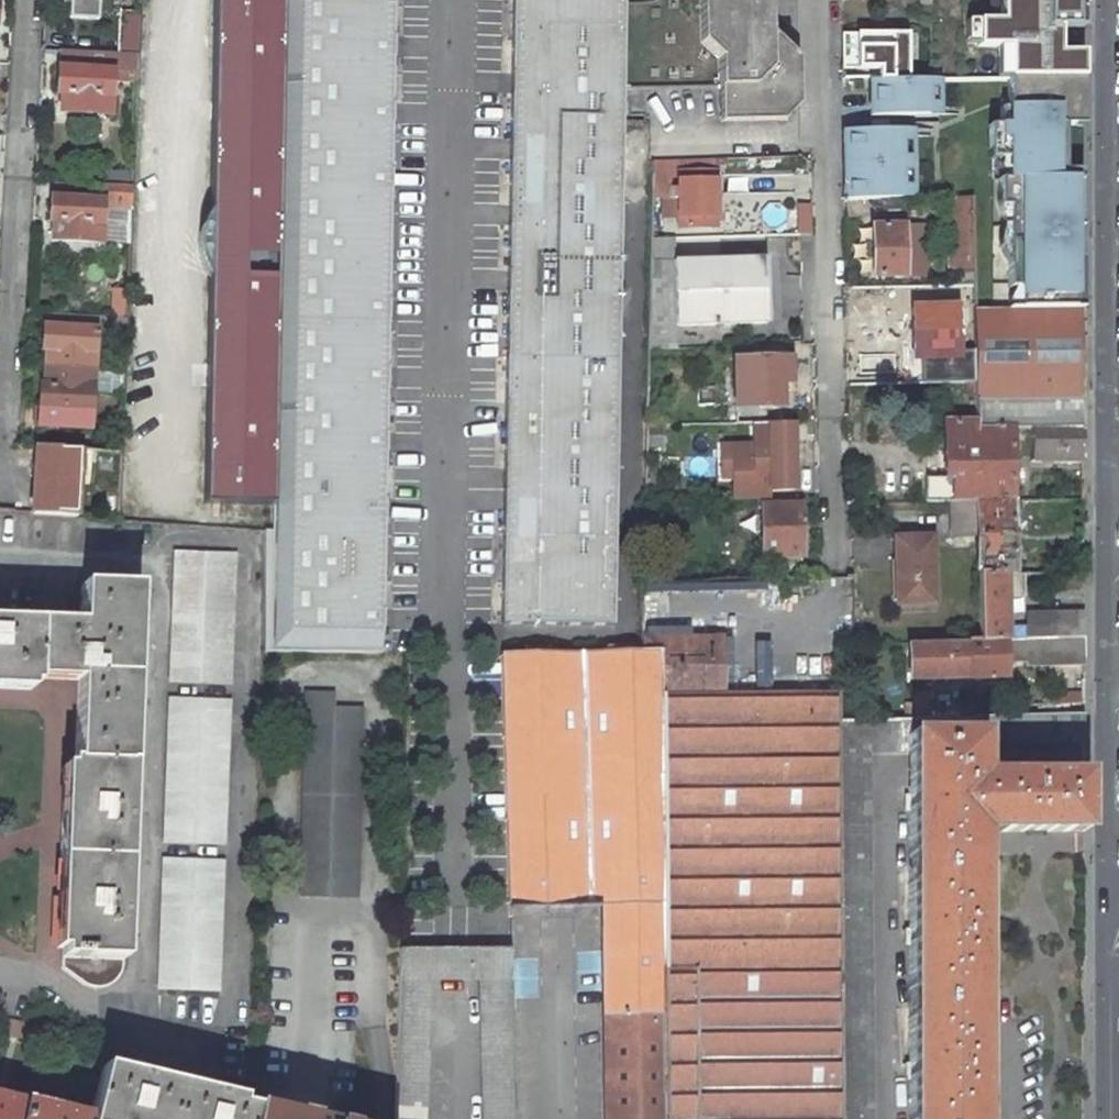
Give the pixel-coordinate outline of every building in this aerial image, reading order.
[(272,508),(279,189),(283,0),(215,0),(210,211),(198,228),(194,246),(199,266),(208,279),(203,508),(272,508)] [(380,654),(393,0),(283,0),(279,189),(272,508),(272,531),(264,530),(264,655),(380,654)] [(622,125),(625,0),(513,0),(501,624),(613,625),(622,125)] [(701,42),(718,59),(719,87),(753,87),(770,31),(770,0),(700,0),(701,42)] [(1082,74),(1081,49),(1055,50),(1055,28),(1081,28),(1081,0),(997,0),(997,19),(972,20),(972,48),(1005,47),(1006,76),(1082,74)] [(122,10),(122,18),(141,19),(141,11),(122,10)] [(122,18),(120,53),(139,54),(141,19),(122,18)] [(908,30),(840,31),(841,82),(907,79),(908,30)] [(782,121),(798,105),(797,57),(770,31),(753,87),(719,87),(720,122),(782,121)] [(60,111),(109,115),(112,73),(138,74),(139,56),(88,53),(87,70),(58,68),(57,93),(62,93),(60,111)] [(1082,78),(1008,79),(1008,109),(1000,109),(1000,127),(988,127),(988,151),(1000,151),(1000,160),(1008,160),(1008,180),(998,180),(998,208),(1008,208),(1008,289),(1019,289),(1019,310),(1083,309),(1083,258),(1072,258),(1072,229),(1083,229),(1082,172),(1063,172),(1063,127),(1082,127),(1082,78)] [(872,81),(869,81),(871,118),(939,117),(938,79),(935,79),(906,80),(905,80),(872,81)] [(910,132),(843,133),(844,202),(872,201),(903,200),(912,200),(910,132)] [(1000,151),(988,151),(988,161),(1000,160),(1000,151)] [(678,172),(678,161),(653,162),(652,173),(678,172)] [(115,172),(114,182),(128,183),(129,173),(115,172)] [(715,228),(715,172),(678,172),(652,173),(652,198),(678,198),(678,211),(678,217),(679,228),(715,228)] [(132,211),(133,188),(55,183),(54,198),(51,198),(49,221),(54,221),(53,240),(100,243),(102,209),(132,211)] [(958,285),(972,284),(971,198),(949,199),(949,268),(958,267),(958,285)] [(100,243),(130,245),(132,211),(102,209),(100,243)] [(872,276),(917,276),(916,226),(871,227),(872,246),(872,260),(872,276)] [(767,323),(765,259),(674,262),(673,239),(650,240),(647,348),(676,348),(676,326),(767,323)] [(973,299),(972,284),(958,285),(958,299),(973,299)] [(111,318),(127,318),(129,287),(112,286),(111,318)] [(1019,289),(1008,289),(1008,310),(1019,310),(1019,289)] [(958,363),(974,362),(973,310),(973,306),(957,307),(958,358),(958,363)] [(914,359),(958,358),(957,307),(912,308),(914,359)] [(1083,430),(1083,309),(1019,310),(1008,310),(973,310),(974,362),(974,383),(975,394),(975,423),(975,428),(1010,428),(1031,429),(1083,430)] [(127,332),(127,318),(111,318),(45,314),(43,350),(45,350),(44,368),(93,370),(94,355),(95,330),(127,332)] [(790,382),(789,345),(761,346),(761,359),(734,359),(735,424),(752,423),(781,423),(781,382),(790,382)] [(761,359),(761,346),(734,346),(734,359),(761,359)] [(974,383),(974,362),(958,363),(950,363),(951,369),(950,368),(950,384),(967,383),(974,383)] [(92,393),(93,370),(44,368),(44,386),(40,386),(39,408),(36,408),(35,426),(90,429),(92,393)] [(124,395),(125,374),(100,371),(93,370),(92,393),(124,395)] [(755,491),(795,489),(795,484),(794,430),(794,422),(781,423),(752,423),(755,491)] [(977,502),(1011,502),(1010,428),(975,428),(975,423),(944,423),(946,503),(951,503),(977,502)] [(1083,462),(1083,430),(1031,429),(1031,461),(1083,462)] [(79,483),(85,484),(86,471),(87,452),(36,449),(32,514),(77,517),(79,483)] [(817,499),(816,484),(795,484),(795,489),(796,499),(817,499)] [(118,520),(120,496),(105,495),(104,519),(118,520)] [(772,573),(801,572),(799,505),(778,505),(778,499),(762,500),(763,556),(772,556),(772,573)] [(952,536),(977,535),(977,502),(951,503),(952,536)] [(978,574),(1013,573),(1011,502),(977,502),(977,535),(978,574)] [(931,538),(895,539),(897,604),(933,603),(931,538)] [(170,682),(230,684),(235,554),(175,552),(170,682)] [(669,581),(674,581),(673,565),(650,566),(650,581),(669,581)] [(1023,573),(1013,573),(978,574),(979,642),(1006,641),(1005,598),(1023,597),(1023,573)] [(639,638),(671,638),(669,581),(650,581),(640,582),(639,638)] [(131,763),(126,763),(132,587),(82,585),(80,624),(0,621),(0,683),(36,685),(36,673),(78,675),(77,696),(75,762),(69,761),(66,835),(62,940),(61,968),(86,986),(91,987),(97,988),(101,988),(108,986),(116,980),(121,972),(123,965),(131,763)] [(838,720),(838,694),(722,696),(721,638),(671,638),(639,638),(639,651),(661,650),(665,1014),(666,1118),(842,1118),(838,720)] [(1006,641),(979,642),(966,642),(968,678),(1006,677),(1005,662),(1026,661),(1027,666),(1083,665),(1083,639),(1028,640),(1006,641)] [(968,678),(966,642),(909,644),(910,680),(968,678)] [(605,1015),(665,1014),(661,650),(639,651),(500,653),(508,895),(508,907),(563,907),(603,907),(605,1015)] [(300,895),(357,897),(362,709),(333,708),(334,694),(305,693),(300,895)] [(905,719),(929,718),(928,693),(914,693),(915,705),(905,705),(905,719)] [(1081,704),(1081,693),(1047,694),(1048,705),(1081,704)] [(223,845),(229,700),(170,698),(164,843),(223,845)] [(867,752),(909,750),(930,748),(974,742),(974,743),(1083,740),(1083,715),(929,718),(905,719),(838,720),(842,1118),(872,1118),(867,752)] [(974,743),(974,742),(930,748),(909,750),(909,786),(948,780),(974,778),(974,743)] [(975,905),(975,823),(987,823),(1000,823),(1000,832),(1084,832),(1083,775),(1000,775),(1000,782),(974,782),(974,778),(948,780),(909,786),(909,1118),(975,1118),(975,1103),(955,1103),(955,1101),(953,1101),(952,1061),(943,1061),(943,1049),(952,1050),(952,1040),(955,1040),(955,1039),(975,1039),(975,969),(954,969),(954,967),(952,967),(952,927),(942,927),(942,916),(952,916),(952,906),(954,906),(954,905),(975,905)] [(218,991),(223,861),(164,859),(159,989),(218,991)] [(954,969),(975,969),(975,905),(954,905),(954,906),(952,906),(952,916),(942,916),(942,927),(952,927),(952,967),(954,967),(954,969)] [(509,948),(430,948),(400,949),(393,1118),(423,1118),(429,978),(481,978),(485,1118),(515,1118),(509,948)] [(665,1014),(605,1015),(607,1118),(666,1118),(665,1014)] [(955,1103),(975,1103),(975,1039),(955,1039),(955,1040),(952,1040),(952,1050),(943,1049),(943,1061),(952,1061),(953,1101),(955,1101),(955,1103)] [(151,1078),(102,1066),(90,1118),(141,1118),(151,1078)] [(208,1092),(180,1085),(151,1078),(141,1118),(202,1118),(208,1092)] [(239,1104),(240,1100),(208,1092),(202,1118),(251,1118),(254,1108),(239,1104)] [(0,1098),(0,1118),(89,1118),(0,1098)] [(254,1108),(251,1118),(299,1118),(254,1108)]
